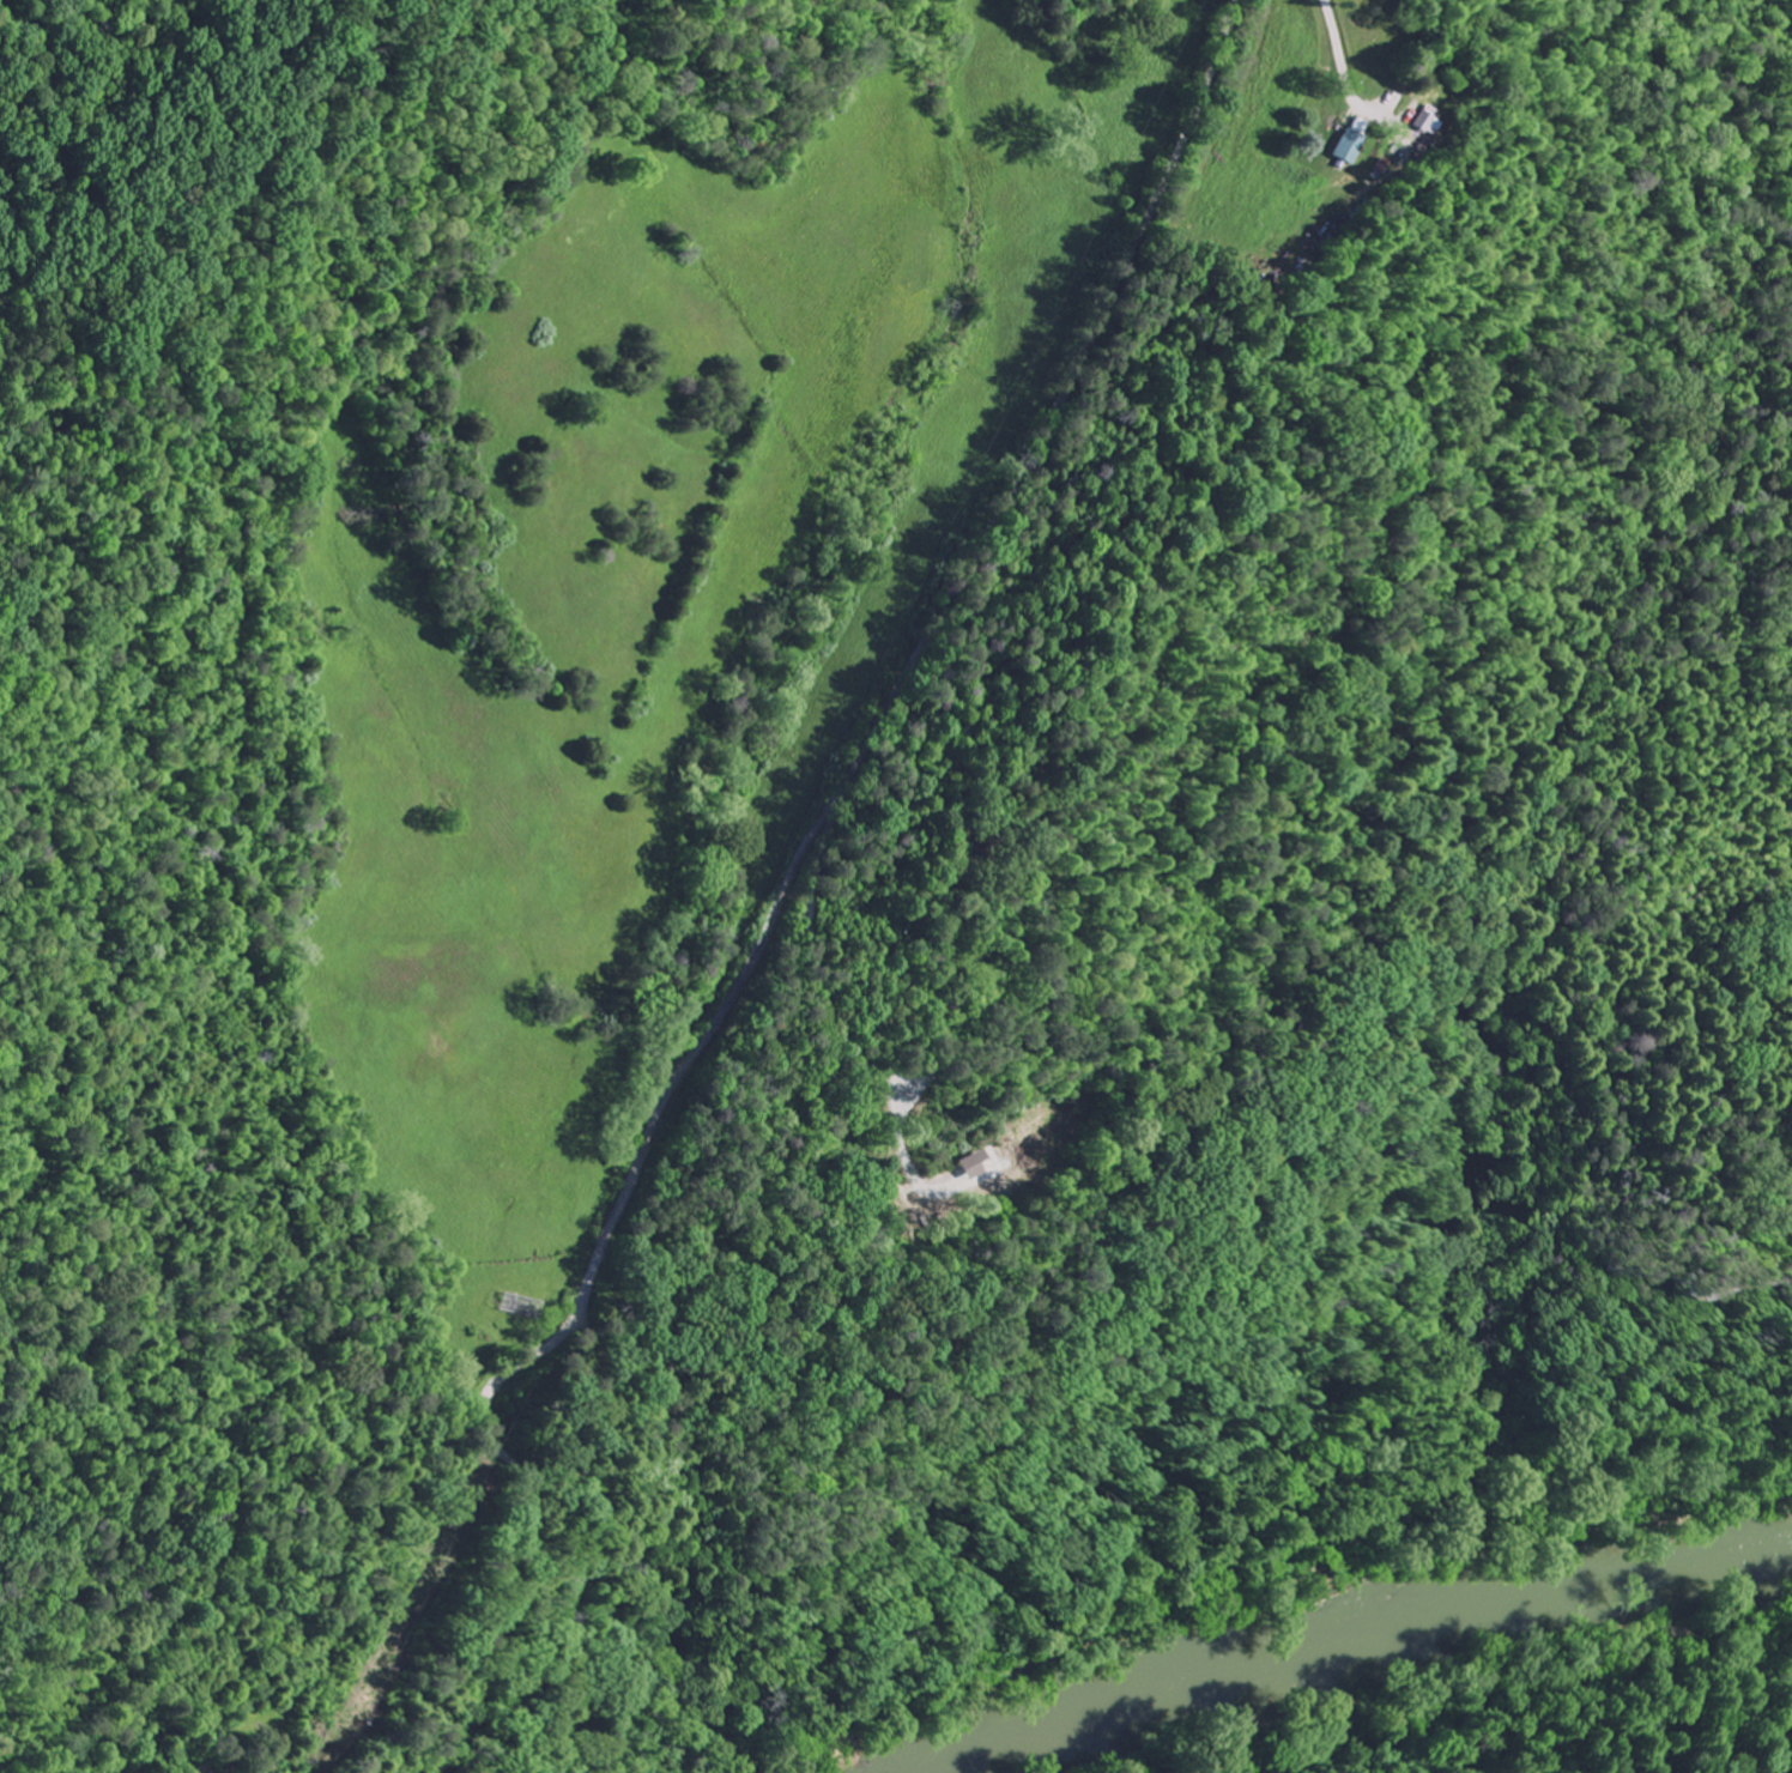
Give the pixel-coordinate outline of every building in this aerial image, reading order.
[(1415,108),(1406,122),(1427,134),(1436,121),(1415,108)] [(1343,123),(1328,152),(1349,164),(1363,133),(1343,123)] [(501,1288),(497,1308),(537,1314),(540,1297),(501,1288)]
